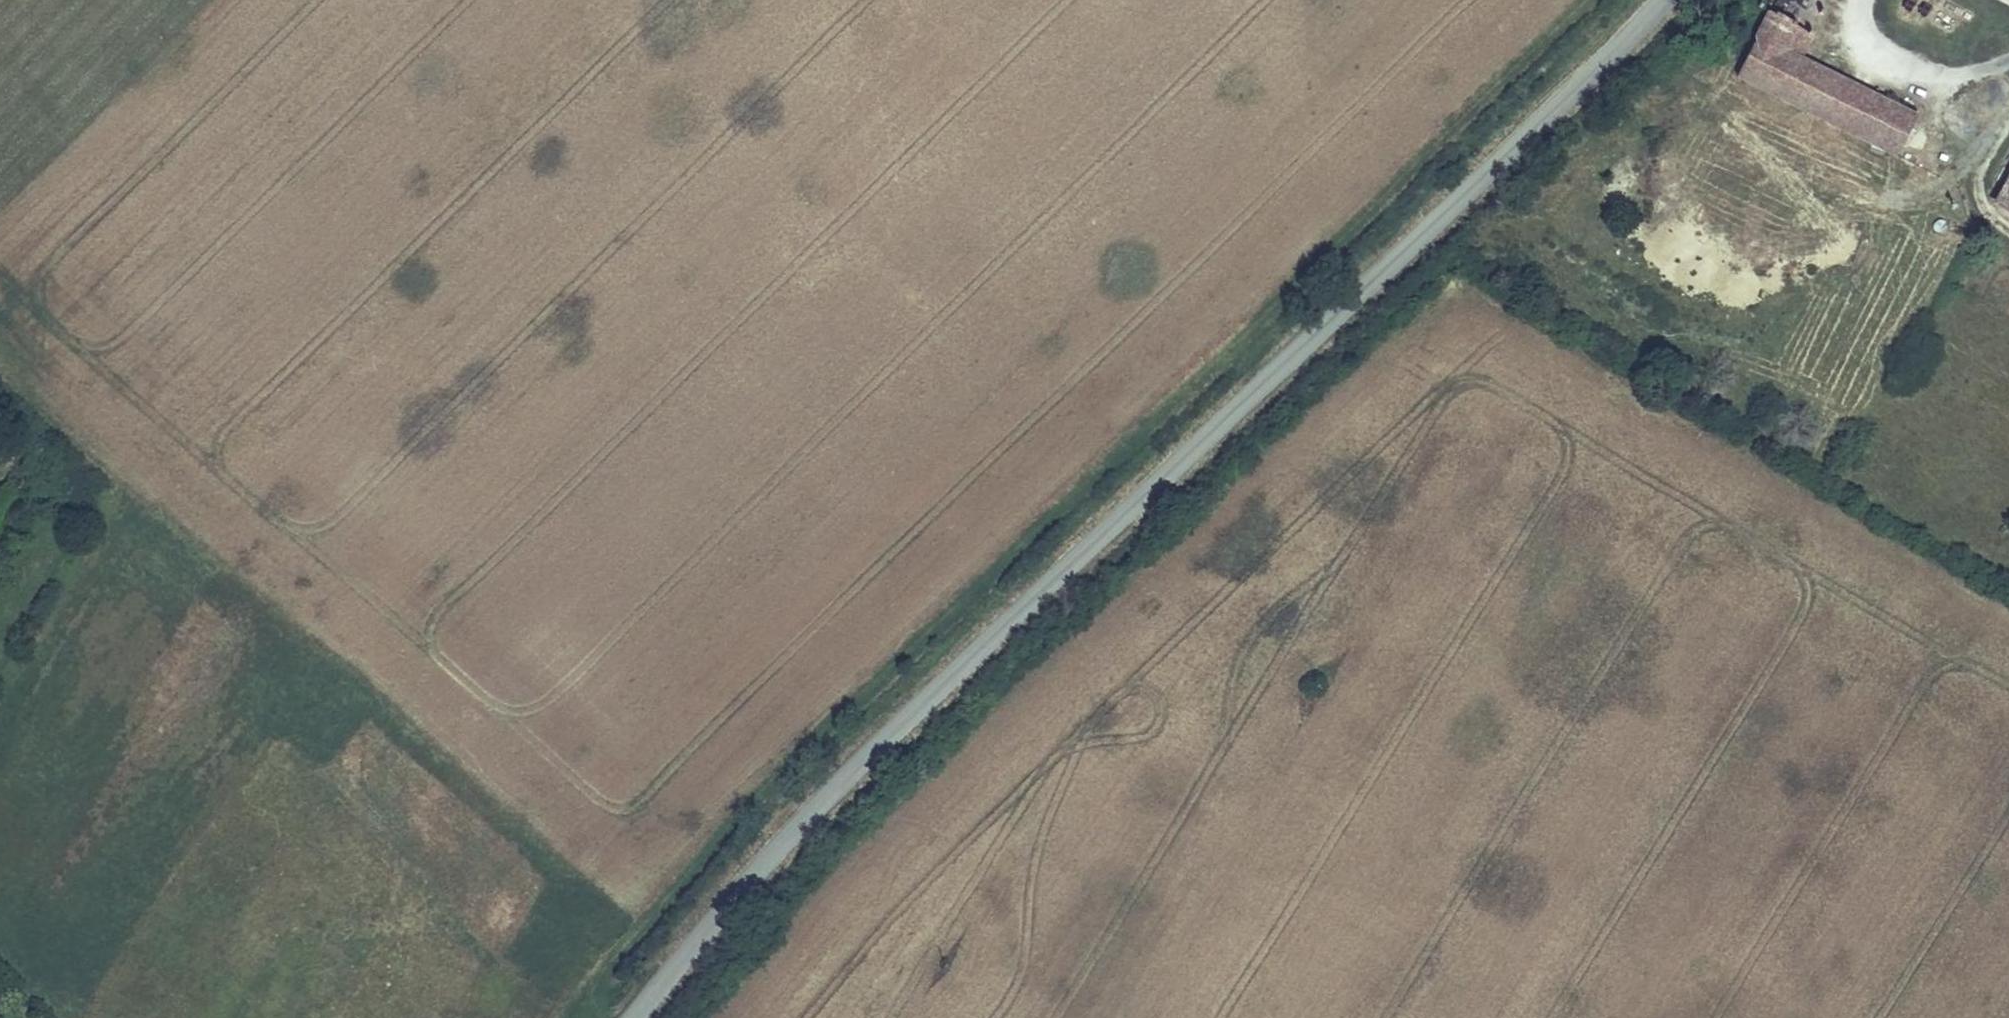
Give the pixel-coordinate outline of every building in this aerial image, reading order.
[(1898,162),(1920,117),(1805,62),(1836,0),(1765,0),(1758,13),(1769,19),(1736,83),(1898,162)] [(1993,213),(2008,221),(2008,182),(1993,213)]
